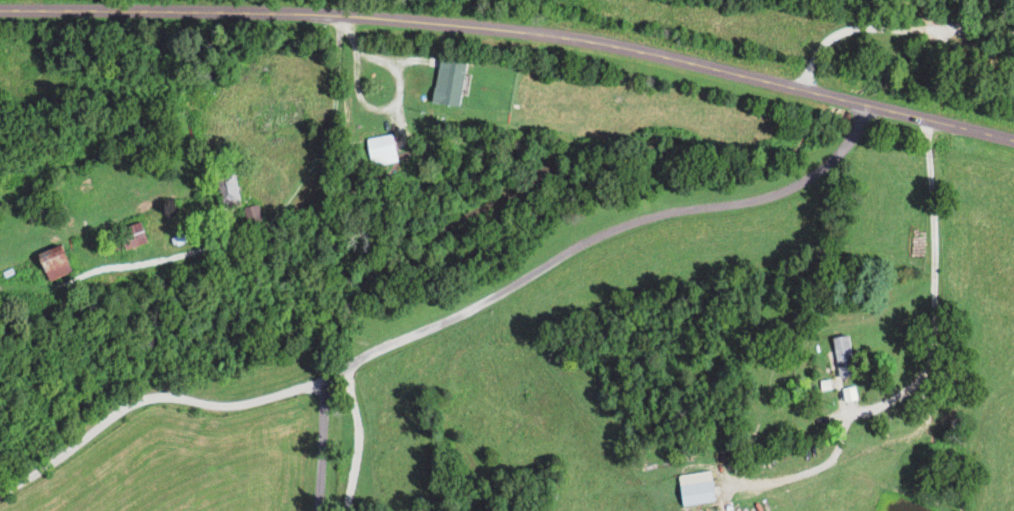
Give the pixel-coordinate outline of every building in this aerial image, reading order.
[(428,106),(455,109),(461,64),(435,60),(428,106)] [(364,142),(370,169),(394,164),(388,137),(364,142)] [(220,211),(240,208),(236,175),(216,177),(220,211)] [(156,244),(149,223),(127,231),(134,252),(156,244)] [(78,252),(50,254),(52,279),(81,277),(78,252)] [(829,339),(835,380),(853,377),(847,336),(829,339)] [(674,476),(678,507),(712,503),(708,472),(674,476)]
